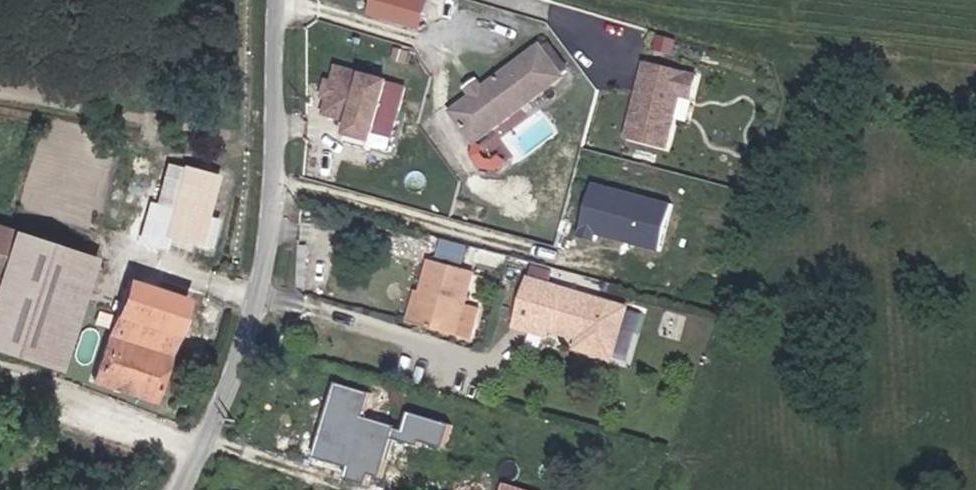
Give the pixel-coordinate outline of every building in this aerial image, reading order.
[(427,2),(421,0),(375,0),(370,18),(419,31),(427,2)] [(540,47),(452,110),(475,142),(562,77),(540,47)] [(664,147),(676,96),(687,99),(692,77),(642,65),(624,138),(664,147)] [(371,149),(389,83),(341,70),(329,115),(351,121),(346,142),(371,149)] [(181,238),(190,185),(162,179),(152,232),(181,238)] [(674,204),(594,182),(579,236),(597,241),(599,234),(661,251),(674,204)] [(0,248),(0,346),(55,364),(80,287),(90,260),(5,232),(0,248)] [(475,274),(430,261),(422,290),(414,318),(474,336),(482,307),(467,302),(475,274)] [(564,288),(568,274),(534,265),(530,280),(564,288)] [(149,397),(182,296),(124,276),(91,378),(149,397)] [(530,280),(516,331),(560,342),(562,334),(578,338),(580,338),(601,343),(607,345),(608,345),(606,350),(606,351),(604,357),(621,361),(635,305),(564,288),(530,280)] [(414,318),(422,290),(417,289),(409,317),(414,318)] [(601,343),(580,338),(578,338),(575,350),(604,357),(606,351),(606,350),(607,347),(607,345),(601,343)] [(335,380),(313,454),(364,469),(378,423),(364,419),(372,392),(335,380)] [(440,447),(446,421),(404,410),(397,437),(440,447)]
